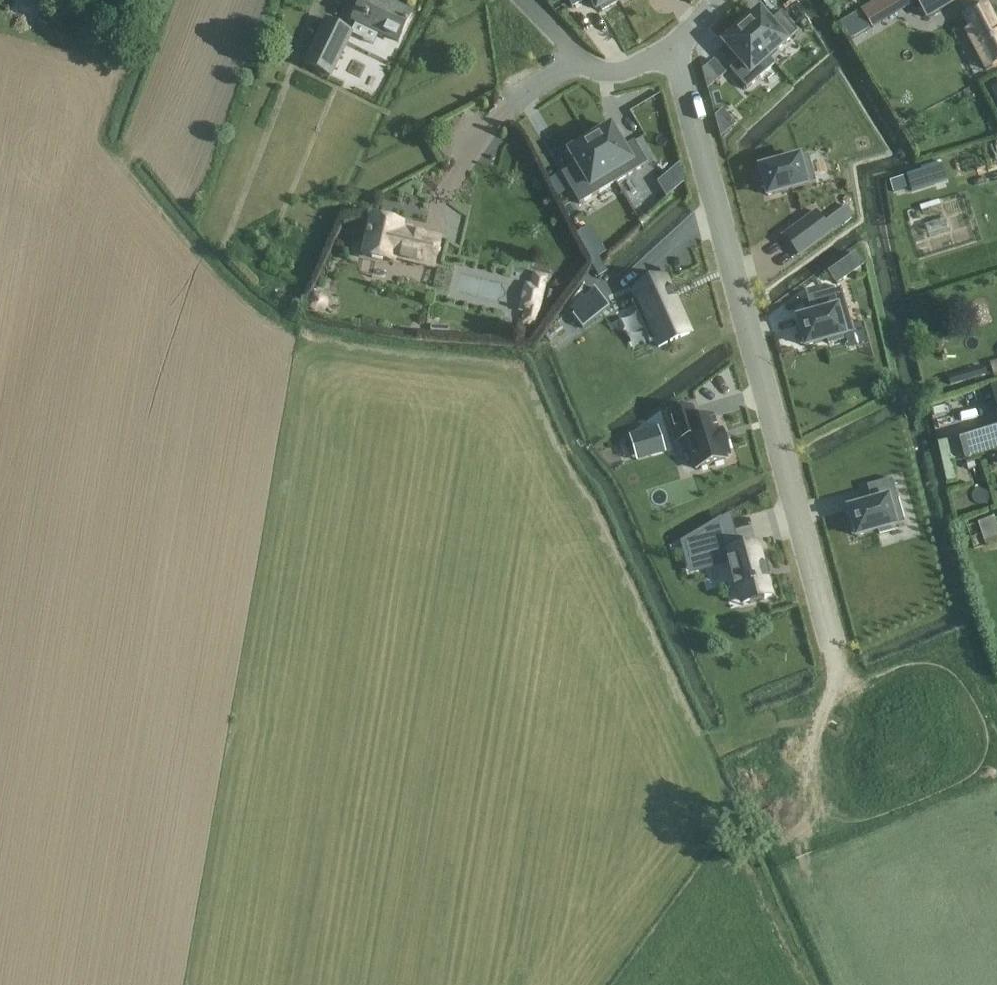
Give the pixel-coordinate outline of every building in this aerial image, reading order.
[(403,31),(412,13),(384,0),(363,0),(353,20),(398,42),(403,31)] [(596,10),(600,8),(602,12),(619,2),(618,0),(590,0),(596,10)] [(951,6),(948,0),(921,0),(930,17),(951,6)] [(988,2),(966,13),(982,44),(975,48),(986,69),(996,63),(996,21),(988,2)] [(754,11),(740,23),(769,56),(798,31),(781,11),(769,22),(760,11),(756,14),(754,11)] [(864,19),(847,30),(854,42),(858,39),(859,39),(862,44),(877,35),(874,29),(871,30),(864,19)] [(331,75),(342,51),(351,33),(326,20),(305,62),(331,75)] [(727,39),(723,42),(739,61),(729,69),(746,89),(775,64),(769,56),(740,23),(724,36),(727,39)] [(714,60),(702,70),(707,89),(725,73),(714,60)] [(605,125),(588,136),(616,183),(649,163),(635,140),(623,147),(610,126),(607,128),(605,125)] [(576,164),(560,173),(579,205),(616,183),(588,136),(570,146),(572,149),(568,151),(576,164)] [(761,171),(756,172),(761,190),(766,188),(768,196),(816,182),(808,155),(796,158),(795,155),(781,159),(782,162),(760,168),(761,171)] [(941,165),(907,176),(912,192),(946,180),(941,165)] [(906,188),(903,179),(891,183),(894,192),(906,188)] [(817,205),(780,240),(800,260),(838,225),(817,205)] [(444,236),(405,228),(406,223),(368,214),(358,258),(396,267),(397,263),(437,271),(444,236)] [(592,226),(581,230),(591,258),(602,254),(592,226)] [(854,253),(828,272),(837,284),(863,265),(854,253)] [(517,312),(523,313),(520,324),(536,329),(548,276),(533,272),(530,284),(524,282),(517,312)] [(638,300),(632,303),(650,341),(655,339),(659,346),(689,333),(673,297),(665,301),(662,296),(671,292),(665,278),(634,292),(638,300)] [(594,288),(572,316),(583,328),(609,307),(594,288)] [(801,328),(796,329),(801,345),(805,343),(806,346),(827,340),(828,344),(844,340),(843,336),(854,333),(841,288),(807,298),(811,314),(798,318),(801,328)] [(308,311),(314,314),(322,314),(328,308),(327,299),(320,293),(312,295),(307,302),(308,311)] [(693,406),(666,414),(675,443),(686,440),(695,470),(728,461),(727,458),(730,457),(722,429),(718,430),(714,416),(698,421),(693,406)] [(955,436),(964,461),(996,450),(996,423),(955,436)] [(851,518),(847,519),(852,535),(856,534),(856,536),(878,530),(879,535),(895,530),(893,526),(904,523),(892,479),(867,486),(872,503),(848,509),(851,518)] [(986,546),(996,543),(996,529),(994,517),(977,522),(986,546)] [(719,524),(686,544),(689,559),(720,552),(722,561),(728,559),(740,605),(771,597),(758,543),(726,551),(719,524)]
